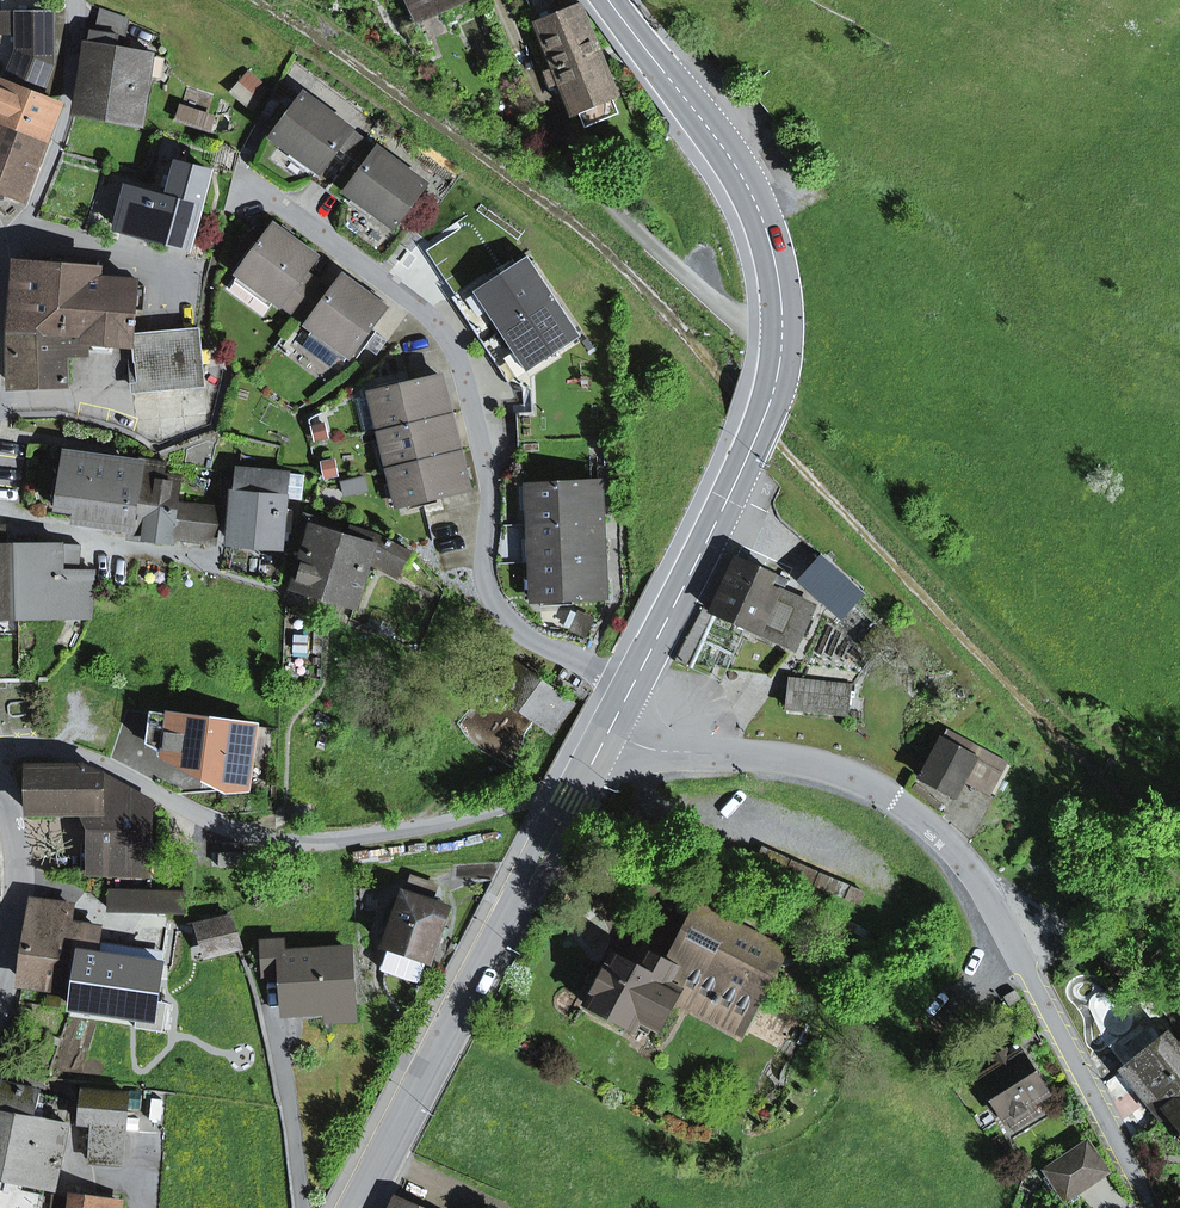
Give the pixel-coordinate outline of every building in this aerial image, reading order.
[(468,0),(408,0),(418,23),(468,0)] [(613,98),(618,96),(580,4),(532,24),(534,30),(539,28),(544,41),(540,43),(542,48),(546,46),(553,62),(549,64),(551,69),(555,68),(574,114),(578,112),(613,98)] [(119,39),(125,40),(129,20),(100,10),(96,33),(119,37),(119,39)] [(19,32),(19,11),(1,11),(1,32),(19,32)] [(19,32),(19,51),(51,63),(51,11),(19,11),(19,32)] [(155,55),(117,48),(119,39),(119,37),(96,33),(92,32),(88,53),(93,54),(83,112),(143,122),(155,55)] [(0,102),(0,128),(42,144),(45,137),(48,138),(58,105),(40,97),(52,64),(51,63),(19,51),(0,102)] [(266,89),(246,73),(234,89),(246,99),(248,97),(256,103),(266,89)] [(248,97),(246,99),(234,89),(231,93),(251,108),(256,103),(248,97)] [(338,147),(352,157),(364,140),(304,96),(274,137),(318,170),(320,171),(338,147)] [(585,128),(619,114),(613,98),(578,112),(585,128)] [(180,107),(176,119),(209,130),(213,119),(180,107)] [(23,195),(42,144),(0,128),(0,186),(23,195)] [(351,194),(394,226),(425,184),(364,140),(352,157),(366,167),(348,192),(351,194)] [(187,247),(208,172),(181,165),(173,194),(171,199),(161,197),(155,202),(129,195),(123,217),(119,229),(187,247)] [(351,194),(348,192),(320,171),(318,170),(311,180),(343,204),(351,194)] [(112,214),(123,217),(129,195),(155,202),(161,197),(171,199),(173,194),(122,180),(112,214)] [(304,273),(315,258),(274,228),(230,288),(250,302),(260,288),(295,314),(318,283),(304,273)] [(474,292),(501,332),(555,296),(528,256),(474,292)] [(85,333),(88,308),(133,311),(135,283),(98,280),(99,270),(17,264),(12,333),(13,333),(85,333)] [(332,294),(318,283),(295,314),(316,329),(302,347),(331,368),(344,350),(350,355),(384,309),(343,278),(332,294)] [(527,372),(501,332),(474,292),(470,286),(453,298),(514,391),(530,389),(531,378),(527,372)] [(581,336),(555,296),(501,332),(527,372),(581,336)] [(85,333),(84,341),(86,341),(130,344),(133,311),(88,308),(85,333)] [(205,386),(199,329),(134,336),(140,392),(205,386)] [(86,354),(86,341),(84,341),(85,333),(13,333),(13,386),(67,384),(67,354),(86,354)] [(441,377),(371,394),(381,431),(450,414),(441,377)] [(459,451),(450,414),(381,431),(389,468),(459,451)] [(399,505),(468,489),(459,451),(389,468),(399,505)] [(81,510),(80,520),(130,527),(133,503),(135,503),(139,477),(140,478),(142,459),(141,459),(139,473),(115,470),(116,461),(68,455),(65,480),(63,498),(82,501),(81,510)] [(144,539),(173,543),(174,537),(178,504),(181,482),(164,480),(155,479),(158,461),(142,459),(140,478),(139,477),(135,503),(133,503),(130,527),(145,529),(144,539)] [(155,479),(164,480),(166,462),(158,461),(155,479)] [(237,469),(231,541),(281,545),(287,473),(237,469)] [(82,501),(63,498),(65,480),(56,478),(52,506),(81,510),(82,501)] [(530,524),(602,521),(600,483),(528,486),(530,524)] [(184,538),(184,533),(218,538),(222,509),(178,504),(174,537),(184,538)] [(297,586),(326,595),(344,534),(340,533),(342,525),(306,514),(301,532),(312,535),(297,586)] [(530,524),(532,562),(603,559),(602,521),(530,524)] [(348,536),(344,534),(326,595),(355,604),(368,561),(371,551),(406,562),(411,553),(376,534),(351,526),(348,536)] [(0,530),(0,613),(20,613),(18,544),(5,544),(6,530),(0,530)] [(184,538),(218,543),(218,538),(184,533),(184,538)] [(79,567),(81,545),(18,544),(20,613),(63,612),(91,615),(94,573),(63,572),(63,566),(79,567)] [(368,561),(398,578),(406,562),(371,551),(368,561)] [(787,581),(737,558),(712,612),(713,612),(794,649),(813,608),(781,593),(787,581)] [(534,601),(605,597),(603,559),(532,562),(534,601)] [(823,559),(802,582),(840,617),(851,605),(841,596),(851,585),(823,559)] [(701,607),(676,661),(688,667),(713,612),(712,612),(701,607)] [(568,631),(585,639),(595,618),(578,610),(568,631)] [(874,630),(862,645),(874,655),(887,640),(874,630)] [(573,704),(512,659),(494,684),(510,696),(508,700),(553,732),(573,704)] [(790,680),(787,708),(847,714),(850,686),(790,680)] [(247,789),(256,727),(164,713),(163,717),(158,751),(193,770),(205,771),(204,779),(227,791),(247,789)] [(146,745),(158,751),(163,717),(150,715),(146,745)] [(247,789),(264,787),(272,729),(256,727),(247,789)] [(955,795),(964,778),(986,790),(1003,761),(947,730),(921,776),(955,795)] [(92,832),(91,871),(146,873),(149,800),(83,767),(30,768),(30,813),(83,813),(92,832)] [(242,853),(219,853),(219,867),(242,867),(242,853)] [(403,893),(430,902),(435,885),(408,876),(403,893)] [(111,892),(110,910),(185,912),(186,894),(111,892)] [(440,926),(446,907),(430,902),(403,893),(397,910),(388,940),(386,946),(389,948),(382,970),(418,982),(425,960),(429,961),(438,934),(446,937),(448,929),(440,926)] [(75,988),(81,952),(93,954),(97,927),(72,923),(74,907),(38,902),(34,929),(30,929),(22,980),(75,988)] [(381,938),(388,940),(397,910),(390,908),(381,938)] [(629,957),(626,962),(613,955),(596,986),(593,984),(584,1003),(634,1030),(640,1019),(659,1029),(677,996),(709,1013),(717,997),(748,1013),(781,953),(699,910),(675,954),(686,960),(680,971),(645,952),(640,963),(629,957)] [(202,924),(210,955),(240,947),(232,916),(202,924)] [(283,973),(286,1012),(332,1009),(331,1002),(350,1001),(352,1001),(349,951),(283,955),(283,942),(262,943),(264,974),(283,973)] [(629,957),(640,963),(645,952),(635,947),(629,957)] [(73,1005),(105,1009),(109,979),(113,957),(93,954),(81,952),(75,988),(73,1005)] [(154,985),(109,979),(105,1009),(150,1016),(154,985)] [(740,1029),(748,1013),(717,997),(709,1013),(740,1029)] [(353,1016),(351,1016),(350,1001),(331,1002),(332,1009),(332,1017),(330,1017),(330,1020),(353,1019),(353,1016)] [(1179,1102),(1179,1052),(1176,1055),(1148,1018),(1115,1044),(1133,1067),(1127,1071),(1164,1117),(1172,1111),(1170,1109),(1179,1102)] [(997,1067),(979,1078),(1005,1119),(1007,1118),(1013,1127),(1035,1114),(1029,1104),(1045,1094),(1020,1053),(1010,1059),(1005,1051),(992,1059),(997,1067)] [(1159,1121),(1164,1117),(1127,1071),(1123,1074),(1159,1121)] [(0,1084),(0,1207),(38,1207),(41,1196),(20,1191),(23,1179),(55,1186),(68,1126),(60,1124),(66,1099),(0,1084)] [(91,1160),(123,1163),(129,1096),(85,1092),(82,1123),(94,1124),(91,1160)] [(1170,1109),(1172,1111),(1179,1122),(1179,1102),(1170,1109)] [(1087,1142),(1058,1162),(1078,1192),(1107,1172),(1087,1142)] [(1046,1170),(1045,1171),(1052,1181),(1065,1201),(1078,1192),(1058,1162),(1046,1170)] [(74,1198),(53,1195),(51,1207),(72,1207),(74,1198)] [(121,1205),(74,1198),(72,1207),(121,1207),(121,1205)]
